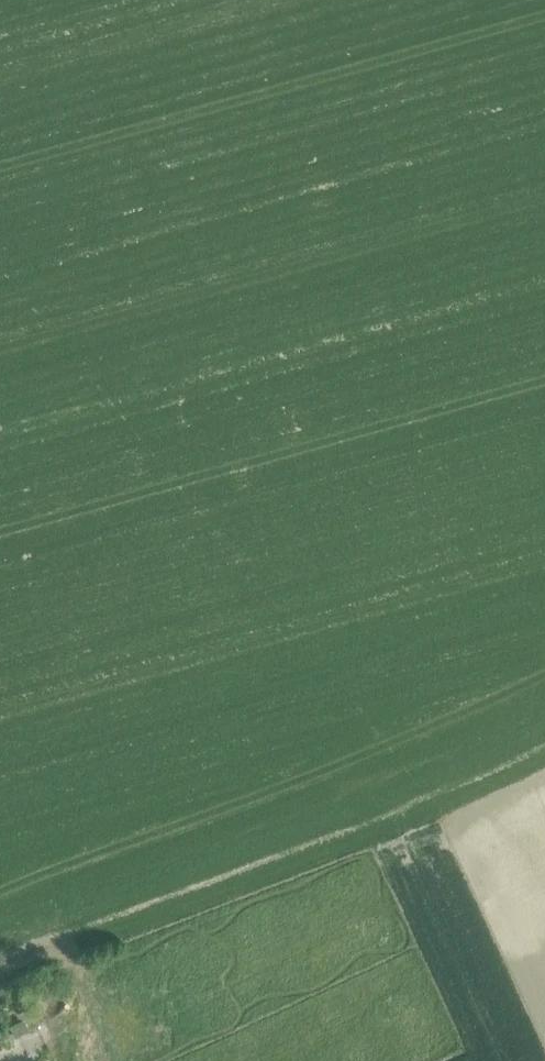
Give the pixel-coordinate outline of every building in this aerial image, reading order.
[(29,1029),(23,1019),(10,1026),(16,1036),(29,1029)]
